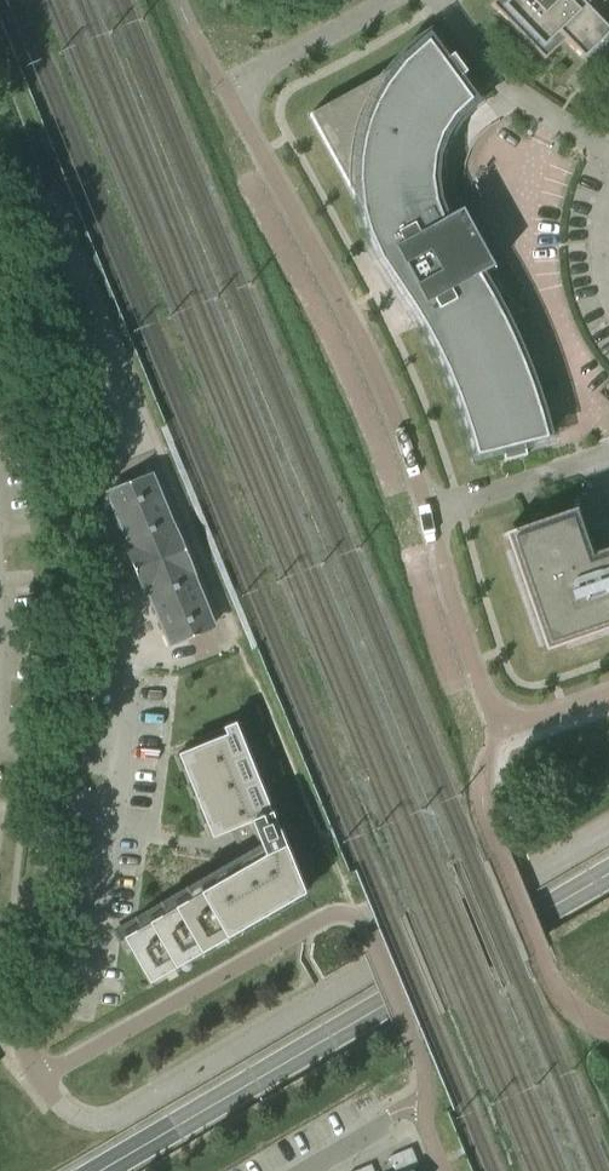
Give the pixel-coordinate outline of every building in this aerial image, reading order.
[(490,5),(544,61),(564,41),(582,59),(608,34),(608,32),(592,14),(606,0),(496,0),(490,5)] [(525,457),(525,456),(522,445),(547,439),(532,389),(523,365),(502,319),(478,276),(493,268),(461,210),(442,221),(440,213),(434,196),(432,188),(431,179),(432,170),(433,161),(435,153),(437,144),(441,136),(445,129),(450,123),(455,117),(466,106),(471,101),(456,81),(466,73),(452,55),(442,62),(428,42),(404,63),(309,114),(362,209),(369,234),(380,258),(413,308),(427,331),(447,371),(463,413),(476,456),(500,450),(503,462),(525,457)] [(172,530),(151,478),(123,490),(109,495),(130,547),(127,548),(137,571),(146,593),(149,592),(170,644),(212,627),(190,576),(191,575),(172,530)] [(588,546),(575,509),(542,521),(503,535),(505,542),(506,541),(544,653),(608,630),(608,549),(591,555),(588,546)] [(237,732),(178,756),(211,839),(238,828),(257,861),(124,939),(150,984),(303,895),(237,732)] [(395,1170),(405,1170),(419,1165),(411,1148),(389,1157),(395,1170)]
